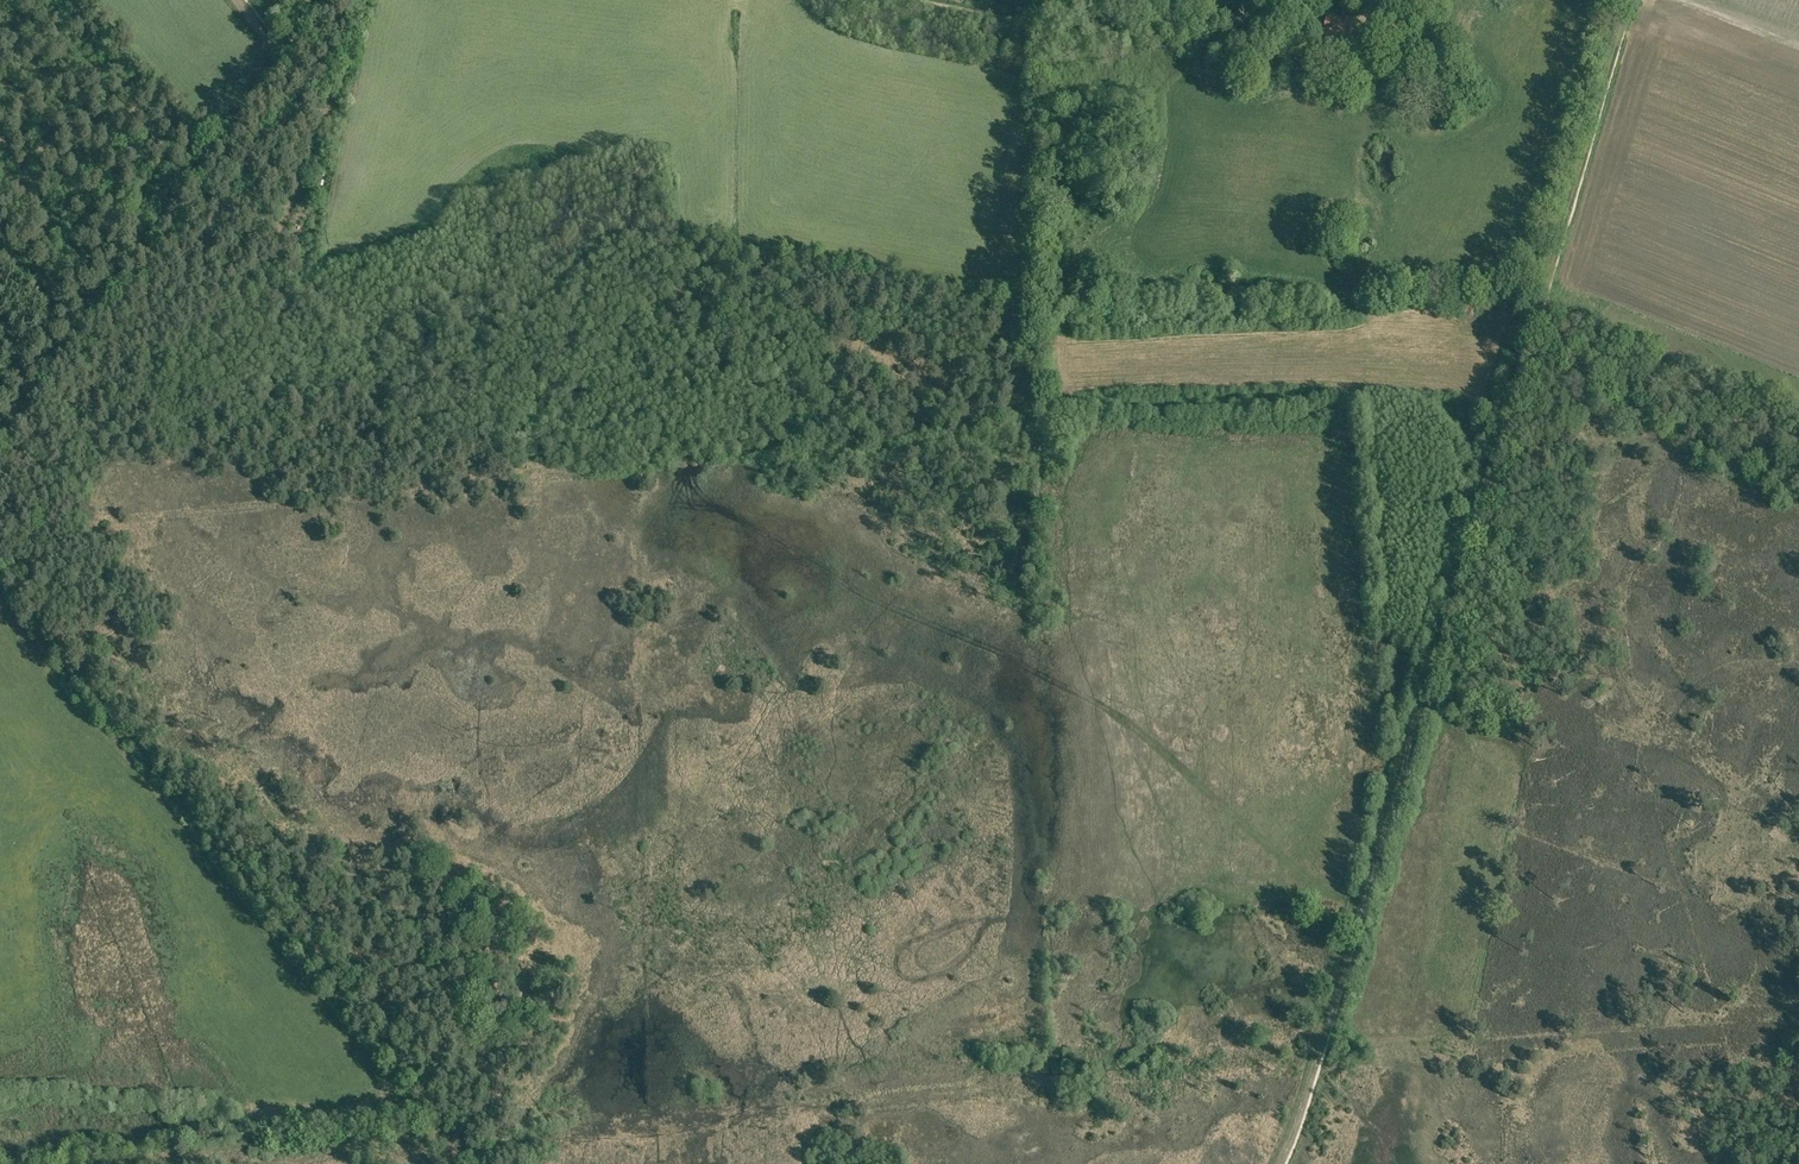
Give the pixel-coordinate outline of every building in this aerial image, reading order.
[(1350,43),(1353,19),(1328,16),(1325,39),(1350,43)]
